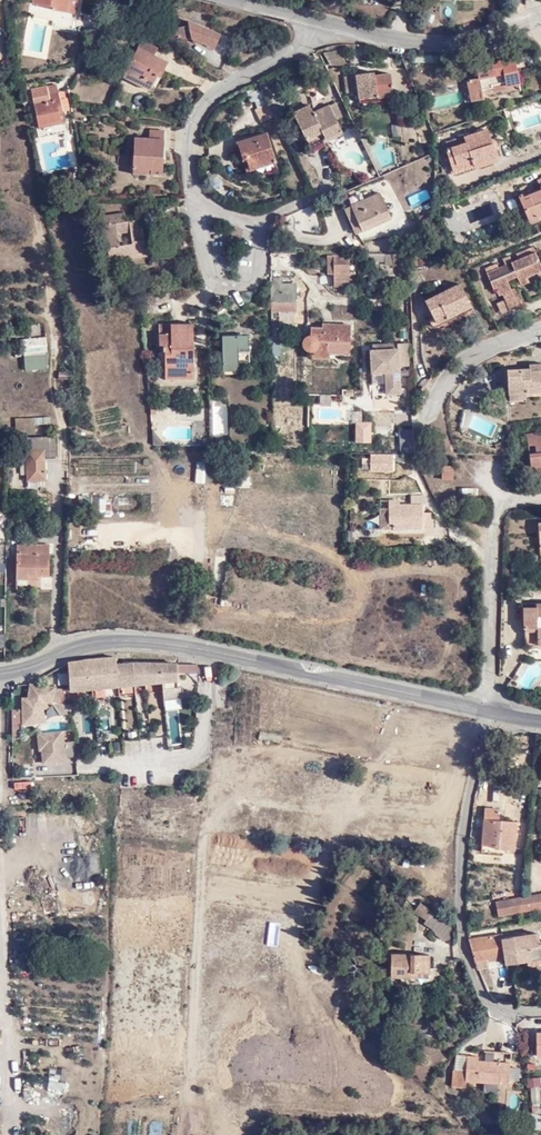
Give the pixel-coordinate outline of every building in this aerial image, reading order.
[(54,2),(51,19),(73,23),(77,0),(69,0),(69,4),(54,2)] [(186,18),(187,24),(164,29),(166,39),(177,37),(180,38),(190,37),(214,47),(220,34),(186,18)] [(157,47),(140,40),(123,75),(149,89),(152,85),(155,86),(167,62),(153,55),(157,47)] [(342,49),(324,53),(330,65),(346,66),(342,49)] [(467,79),(471,100),(520,90),(516,66),(523,65),(521,55),(476,63),(478,76),(467,79)] [(358,92),(358,96),(368,95),(368,92),(375,91),(374,87),(390,86),(389,73),(373,73),(373,70),(356,71),(356,73),(344,74),(346,93),(358,92)] [(394,86),(390,86),(374,87),(375,91),(368,92),(368,95),(358,96),(359,99),(394,95),(395,95),(396,93),(397,92),(397,91),(397,89),(396,88),(395,87),(394,86)] [(32,89),(34,103),(50,101),(48,95),(47,87),(32,89)] [(255,106),(266,104),(262,87),(251,90),(255,106)] [(50,101),(34,103),(38,125),(59,122),(57,108),(61,107),(59,94),(48,95),(50,101)] [(289,108),(305,142),(318,136),(322,144),(341,135),(334,120),(342,116),(336,102),(328,105),(326,101),(310,107),(307,100),(289,108)] [(269,108),(267,104),(255,110),(261,123),(273,117),(269,108)] [(66,132),(61,107),(57,108),(59,122),(38,125),(36,126),(38,137),(66,132)] [(446,148),(450,163),(473,156),(474,155),(477,162),(495,157),(492,147),(493,146),(494,145),(494,144),(494,143),(494,142),(494,141),(494,140),(493,139),(493,138),(492,138),(491,137),(490,137),(489,137),(488,137),(486,128),(463,135),(466,141),(453,145),(446,148)] [(150,167),(150,171),(161,171),(162,129),(147,129),(147,136),(133,136),(132,166),(150,167)] [(451,139),(453,145),(466,141),(463,135),(451,139)] [(237,146),(246,174),(274,164),(265,137),(237,146)] [(473,156),(450,163),(453,170),(477,162),(474,155),(473,156)] [(246,174),(248,180),(276,170),(274,164),(246,174)] [(530,219),(539,216),(540,218),(540,217),(540,191),(529,196),(525,186),(521,188),(523,193),(519,195),(530,219)] [(376,190),(347,205),(359,229),(388,215),(376,190)] [(342,208),(353,233),(359,229),(347,205),(342,208)] [(100,214),(107,256),(145,250),(139,216),(122,219),(121,211),(100,214)] [(540,218),(539,216),(530,219),(532,225),(540,222),(540,217),(540,218)] [(501,259),(504,265),(497,268),(495,262),(484,267),(492,289),(494,288),(496,291),(498,291),(499,294),(502,294),(511,290),(506,281),(517,277),(518,278),(526,276),(540,270),(534,253),(535,252),(533,246),(509,256),(509,255),(501,259)] [(348,281),(347,273),(346,255),(324,255),(324,274),(332,274),(331,281),(348,281)] [(528,283),(526,276),(518,278),(520,286),(528,283)] [(272,280),(272,313),(287,313),(287,304),(296,304),(296,285),(282,285),(282,279),(272,279),(272,280)] [(425,299),(432,316),(443,312),(444,315),(452,311),(453,315),(470,306),(459,282),(425,299)] [(521,305),(515,288),(511,290),(502,294),(504,300),(495,303),(500,315),(509,311),(508,309),(521,305)] [(296,312),(296,304),(287,304),(287,313),(296,312)] [(472,309),(470,306),(453,315),(452,311),(444,315),(443,312),(432,316),(431,317),(430,318),(429,318),(429,319),(429,321),(429,322),(429,323),(430,324),(430,325),(431,325),(432,326),(433,326),(435,327),(436,326),(437,326),(472,309)] [(161,363),(161,367),(190,368),(189,323),(153,323),(154,347),(156,347),(160,347),(161,363)] [(313,352),(332,352),(353,352),(352,325),(333,325),(333,329),(324,329),(323,329),(313,329),(313,337),(309,337),(308,338),(307,338),(306,339),(305,340),(305,341),(304,343),(304,344),(304,345),(304,346),(304,347),(305,349),(306,350),(306,351),(307,351),(308,352),(309,352),(313,352)] [(222,371),(238,371),(238,362),(248,362),(248,336),(222,336),(222,371)] [(24,373),(49,371),(46,338),(22,340),(24,373)] [(403,395),(400,367),(409,366),(407,343),(396,344),(396,349),(372,351),(368,352),(371,376),(385,375),(387,396),(387,397),(403,395)] [(396,349),(396,344),(396,343),(371,346),(372,351),(396,349)] [(531,371),(531,373),(540,373),(540,365),(531,365),(531,371)] [(509,395),(527,395),(540,394),(540,373),(531,373),(531,371),(508,371),(509,395)] [(509,395),(510,403),(527,402),(527,395),(509,395)] [(228,407),(218,407),(218,433),(228,433),(228,407)] [(397,413),(397,425),(412,425),(412,413),(397,413)] [(18,429),(26,429),(26,417),(26,415),(25,416),(17,417),(18,429)] [(52,415),(26,415),(26,417),(26,429),(28,431),(50,430),(53,430),(52,415)] [(414,452),(414,429),(399,429),(399,452),(414,452)] [(28,435),(28,447),(45,446),(45,442),(60,441),(59,434),(28,435)] [(528,436),(528,446),(536,446),(536,455),(529,456),(529,467),(540,467),(540,472),(540,435),(528,436)] [(45,446),(28,447),(30,477),(47,477),(47,456),(60,455),(60,441),(45,442),(45,446)] [(405,460),(391,460),(391,466),(394,466),(394,475),(405,475),(405,460)] [(452,467),(441,466),(441,479),(453,479),(452,467)] [(386,480),(387,495),(395,495),(394,480),(386,480)] [(422,525),(422,513),(422,495),(409,495),(409,505),(398,505),(398,501),(387,501),(387,508),(380,508),(379,529),(405,529),(407,526),(422,526),(422,525)] [(432,513),(422,513),(422,525),(432,525),(432,513)] [(36,552),(19,552),(18,577),(30,578),(30,573),(50,574),(51,542),(37,542),(36,552)] [(19,542),(19,552),(36,552),(37,542),(19,542)] [(523,607),(523,629),(526,628),(526,647),(539,648),(540,645),(540,606),(523,607)] [(81,660),(70,660),(68,661),(70,687),(173,682),(173,665),(179,664),(179,656),(151,655),(151,663),(139,662),(124,663),(124,657),(116,657),(116,651),(97,651),(97,657),(90,657),(89,652),(81,653),(81,660)] [(183,674),(193,674),(193,665),(183,665),(183,674)] [(31,683),(31,698),(49,700),(51,686),(31,683)] [(192,707),(192,701),(183,697),(164,698),(164,708),(192,707)] [(87,728),(96,728),(95,715),(86,716),(87,728)] [(63,759),(61,728),(37,730),(38,747),(40,746),(41,760),(63,759)] [(152,738),(154,750),(169,749),(168,737),(152,738)] [(484,810),(483,821),(500,821),(501,811),(484,810)] [(500,821),(483,821),(482,846),(495,847),(495,849),(516,851),(517,823),(500,821)] [(524,898),(522,912),(540,909),(540,895),(524,898)] [(522,912),(524,898),(496,902),(499,917),(522,912)] [(423,923),(434,930),(442,918),(419,902),(414,911),(426,919),(423,923)] [(452,926),(442,918),(434,930),(432,932),(443,940),(451,940),(452,926)] [(505,964),(540,959),(540,955),(539,941),(539,934),(503,939),(503,935),(471,939),(474,960),(488,958),(504,956),(505,964)] [(392,975),(428,977),(428,953),(393,952),(392,975)] [(488,958),(474,960),(476,970),(489,968),(488,958)] [(483,1050),(483,1064),(494,1064),(494,1050),(483,1050)] [(475,1060),(464,1059),(464,1074),(452,1074),(452,1091),(464,1091),(464,1085),(483,1086),(498,1086),(509,1086),(509,1080),(510,1068),(510,1065),(494,1064),(483,1064),(476,1064),(475,1060)] [(453,1061),(452,1074),(464,1074),(464,1059),(454,1059),(453,1059),(453,1061)] [(520,1068),(510,1068),(509,1080),(519,1081),(520,1068)] [(64,1090),(64,1079),(48,1078),(47,1088),(64,1090)] [(497,1095),(498,1086),(483,1086),(483,1095),(497,1095)] [(538,1087),(530,1088),(532,1104),(540,1103),(538,1087)] [(509,1123),(508,1130),(526,1132),(527,1132),(529,1132),(529,1122),(517,1121),(516,1124),(509,1123)] [(500,1129),(508,1130),(509,1123),(500,1122),(500,1129)]
